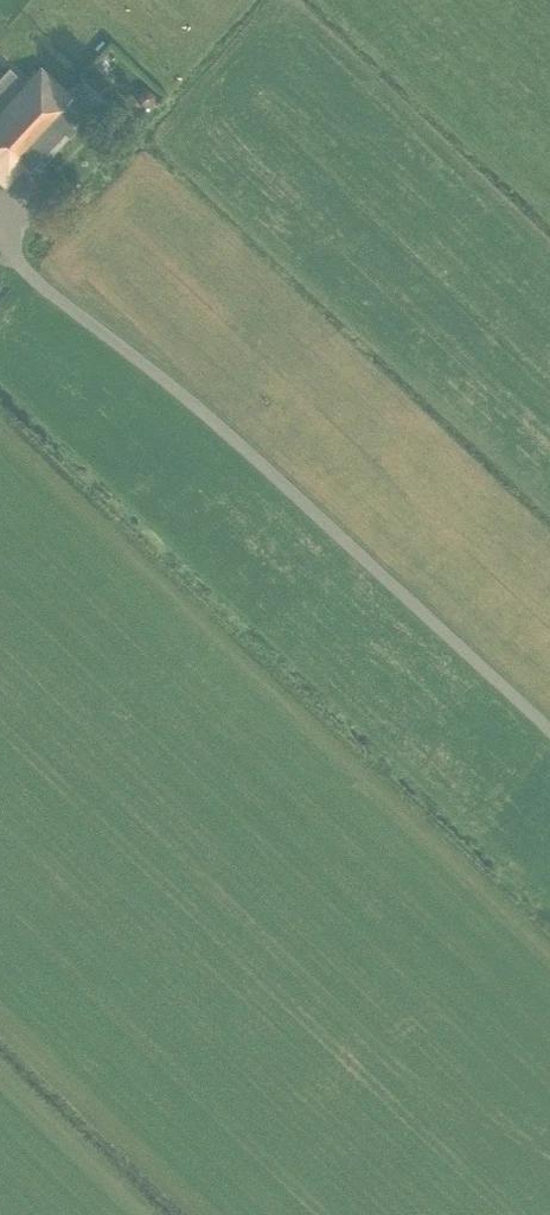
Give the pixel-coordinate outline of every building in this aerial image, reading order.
[(30,178),(85,116),(75,107),(88,93),(77,83),(68,93),(40,68),(26,83),(10,69),(0,80),(0,184),(4,188),(21,170),(30,178)]
